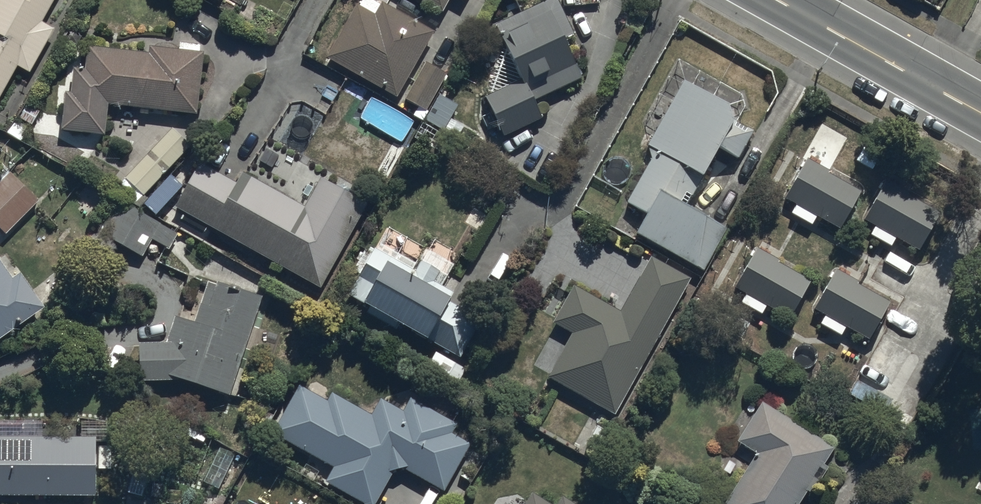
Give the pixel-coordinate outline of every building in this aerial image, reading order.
[(16,66),(29,73),(53,30),(41,23),(54,0),(0,0),(0,95),(16,66)] [(327,58),(396,98),(398,95),(426,111),(447,74),(420,59),(434,33),(381,3),(379,5),(370,0),(363,0),(359,7),(356,5),(327,58)] [(441,14),(449,0),(416,0),(441,14)] [(493,24),(519,81),(483,97),(490,112),(479,117),(487,136),(499,130),(503,138),(541,120),(533,101),(582,79),(565,40),(574,36),(558,0),(546,0),(493,24)] [(147,52),(86,45),(85,70),(72,70),(71,93),(64,92),(60,129),(103,134),(107,104),(196,114),(203,52),(197,51),(198,45),(177,42),(176,49),(147,46),(147,52)] [(727,105),(683,81),(647,147),(649,160),(626,204),(646,214),(635,236),(703,273),(726,228),(687,207),(718,149),(738,159),(753,131),(735,122),(727,105)] [(170,129),(124,178),(144,196),(190,147),(170,129)] [(862,187),(806,157),(785,197),(796,204),(790,215),(812,227),(817,218),(839,229),(862,187)] [(200,162),(174,207),(320,289),(367,205),(319,178),(303,206),(242,171),(238,178),(236,177),(233,181),(200,162)] [(0,180),(0,228),(5,233),(38,200),(8,171),(0,180)] [(940,211),(884,180),(862,219),(875,226),(870,236),(891,248),(896,239),(917,251),(940,211)] [(101,234),(142,257),(151,241),(168,251),(177,233),(118,202),(101,234)] [(359,273),(347,294),(369,307),(365,313),(395,331),(399,324),(458,358),(481,319),(449,301),(454,293),(442,286),(454,265),(424,248),(415,262),(399,253),(396,259),(368,243),(352,269),(359,273)] [(811,281),(755,248),(733,285),(746,294),(741,303),(761,315),(766,307),(787,319),(811,281)] [(614,416),(690,279),(649,257),(619,312),(572,286),(552,324),(572,335),(547,379),(614,416)] [(44,308),(18,273),(11,278),(0,262),(0,338),(44,308)] [(890,302),(836,270),(812,309),(824,316),(819,325),(841,337),(847,327),(867,339),(890,302)] [(166,342),(137,343),(139,381),(179,381),(229,396),(262,297),(217,283),(216,286),(206,283),(195,315),(181,311),(179,319),(175,318),(166,342)] [(271,433),(333,468),(324,482),(364,503),(374,503),(392,472),(396,470),(404,469),(444,491),(470,445),(451,434),(456,424),(409,398),(402,411),(380,398),(371,414),(330,392),(325,401),(298,386),(271,433)] [(761,403),(737,442),(754,453),(723,503),(799,503),(807,491),(813,494),(829,468),(823,464),(834,448),(761,403)] [(95,497),(96,436),(43,435),(43,421),(7,420),(7,438),(0,437),(0,496),(95,497)] [(531,493),(524,503),(547,503),(531,493)]
